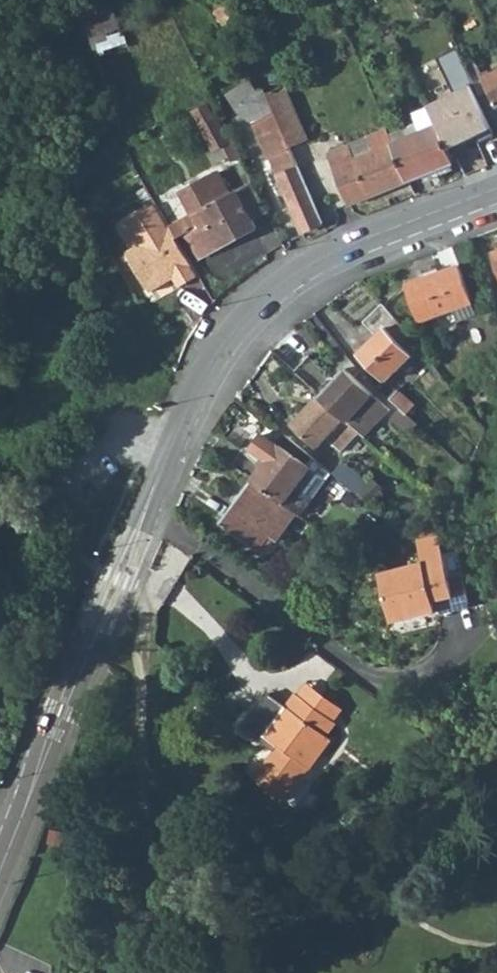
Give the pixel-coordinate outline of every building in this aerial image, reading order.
[(113,0),(88,0),(77,4),(92,48),(125,35),(113,0)] [(239,0),(204,0),(207,5),(227,39),(227,40),(253,25),(239,0)] [(332,8),(346,0),(327,0),(332,8)] [(491,74),(484,77),(475,82),(481,94),(489,90),(496,107),(496,71),(491,74)] [(250,78),(227,95),(238,109),(255,92),(258,91),(250,78)] [(265,91),(289,146),(308,138),(284,83),(265,91)] [(469,85),(428,107),(447,148),(489,127),(469,85)] [(238,109),(237,110),(253,122),(269,160),(270,159),(302,232),(322,223),(289,146),(265,91),(264,88),(258,91),(255,92),(238,109)] [(232,139),(227,141),(216,118),(214,119),(206,103),(193,109),(214,150),(223,145),(231,163),(241,158),(232,139)] [(409,181),(454,163),(447,148),(428,107),(412,113),(415,124),(390,135),(409,181)] [(387,127),(329,152),(351,204),(409,181),(390,135),(387,127)] [(237,192),(213,205),(208,195),(196,202),(201,213),(203,212),(210,223),(201,227),(199,225),(188,231),(177,237),(183,246),(190,242),(199,258),(256,228),(237,192)] [(182,287),(200,276),(183,246),(177,237),(158,205),(128,223),(141,245),(129,252),(149,286),(154,293),(176,279),(182,287)] [(478,310),(459,263),(409,282),(424,318),(453,307),(458,319),(478,310)] [(379,333),(361,351),(388,378),(423,346),(396,315),(384,301),(367,319),(379,333)] [(322,394),(346,415),(365,433),(389,406),(345,368),(332,383),(307,362),(298,371),(322,394)] [(413,399),(396,384),(389,392),(405,407),(413,399)] [(322,394),(297,423),(321,444),(346,415),(322,394)] [(402,406),(394,414),(412,430),(420,423),(402,406)] [(250,479),(281,501),(283,498),(300,510),(323,478),(260,434),(250,448),(264,458),(250,479)] [(334,475),(359,495),(369,483),(345,463),(334,475)] [(281,501),(250,479),(219,523),(256,550),(267,535),(273,540),(294,511),(281,501)] [(382,575),(395,621),(438,610),(435,600),(455,595),(451,580),(439,537),(417,543),(423,564),(382,575)] [(451,580),(455,595),(458,604),(471,601),(465,576),(451,580)] [(435,600),(438,610),(458,604),(455,595),(435,600)] [(340,726),(302,695),(292,708),(275,697),(259,717),(264,721),(258,729),(283,748),(259,780),(289,802),(313,769),(315,770),(337,742),(331,737),(340,726)]
